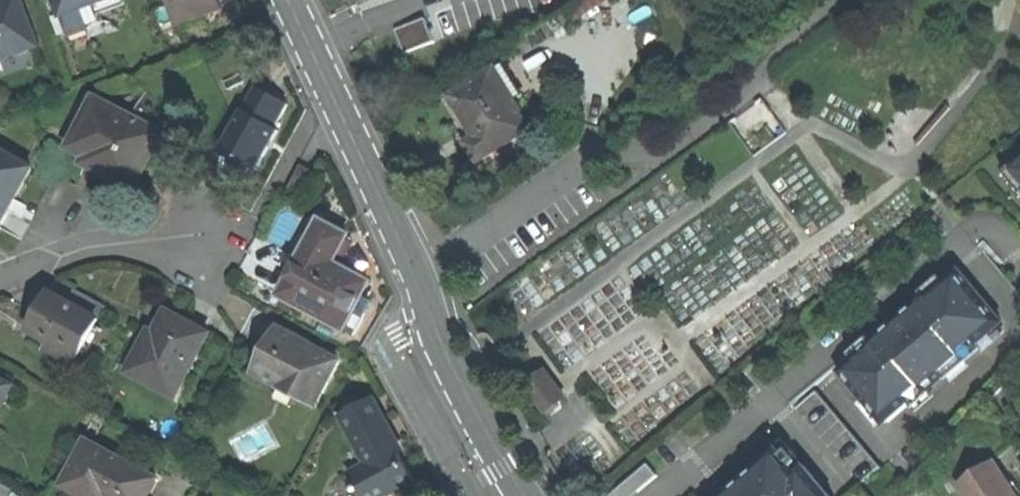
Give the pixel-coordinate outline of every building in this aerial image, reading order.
[(38,46),(21,0),(3,0),(0,1),(0,59),(38,46)] [(99,13),(117,7),(123,0),(55,0),(65,25),(99,13)] [(181,24),(220,10),(216,0),(172,0),(181,24)] [(572,22),(608,0),(580,0),(564,10),(572,22)] [(102,23),(99,13),(65,25),(68,34),(102,23)] [(425,19),(395,30),(404,53),(434,42),(425,19)] [(506,65),(495,72),(514,102),(525,95),(506,65)] [(477,138),(488,157),(531,130),(514,102),(495,72),(494,71),(451,97),(465,120),(477,138)] [(258,88),(244,111),(275,128),(288,105),(258,88)] [(163,134),(96,99),(71,148),(93,160),(98,162),(95,169),(116,180),(119,173),(137,183),(163,134)] [(257,170),(279,131),(275,128),(244,111),(222,150),(240,161),(257,170)] [(467,144),(478,163),(488,157),(477,138),(467,144)] [(0,150),(0,226),(9,211),(7,209),(10,203),(13,198),(15,200),(33,168),(0,150)] [(1008,167),(1019,181),(1019,157),(1008,167)] [(302,166),(290,188),(299,194),(311,171),(302,166)] [(1019,186),(1019,185),(1019,181),(1008,167),(1005,170),(1019,186)] [(344,330),(361,299),(369,283),(333,264),(338,255),(346,240),(348,236),(321,222),(304,254),(297,250),(293,256),(300,259),(291,277),(281,296),(344,330)] [(352,243),(346,240),(338,255),(344,258),(352,243)] [(976,342),(1002,320),(960,270),(905,317),(909,322),(888,340),(883,335),(839,372),(862,399),(865,397),(887,422),(979,345),(976,342)] [(99,320),(51,294),(42,309),(31,331),(60,347),(56,355),(75,365),(99,320)] [(361,299),(344,330),(354,335),(371,304),(361,299)] [(189,323),(167,312),(155,334),(150,331),(129,372),(168,393),(184,364),(191,368),(209,334),(189,323)] [(262,363),(256,373),(280,386),(279,388),(314,407),(339,361),(280,329),(271,345),(262,363)] [(262,363),(250,357),(245,367),(256,373),(262,363)] [(565,397),(546,372),(527,386),(546,412),(549,410),(548,409),(555,403),(556,404),(565,397)] [(0,379),(0,411),(4,404),(0,402),(10,385),(0,379)] [(363,495),(386,495),(413,481),(392,443),(396,441),(373,400),(343,417),(358,444),(369,465),(351,475),(359,488),(356,490),(359,495),(362,494),(363,495)] [(87,442),(64,486),(83,495),(149,495),(158,480),(87,442)] [(778,449),(729,490),(732,494),(730,495),(830,495),(805,467),(798,473),(778,449)] [(965,495),(1016,495),(993,461),(957,484),(965,495)] [(635,488),(638,492),(658,476),(649,464),(610,495),(625,495),(635,488)]
